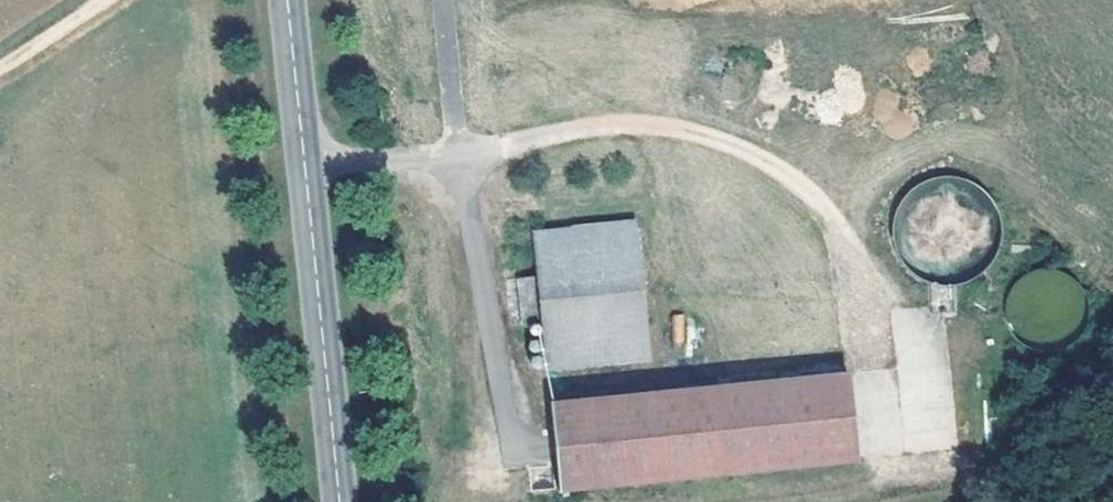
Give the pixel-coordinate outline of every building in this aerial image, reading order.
[(973,275),(1002,198),(930,172),(902,248),(973,275)] [(517,328),(536,326),(540,376),(562,373),(644,366),(631,228),(527,238),(531,282),(513,283),(517,328)] [(685,342),(683,314),(671,314),(673,343),(685,342)] [(850,464),(841,373),(545,404),(555,495),(850,464)]
